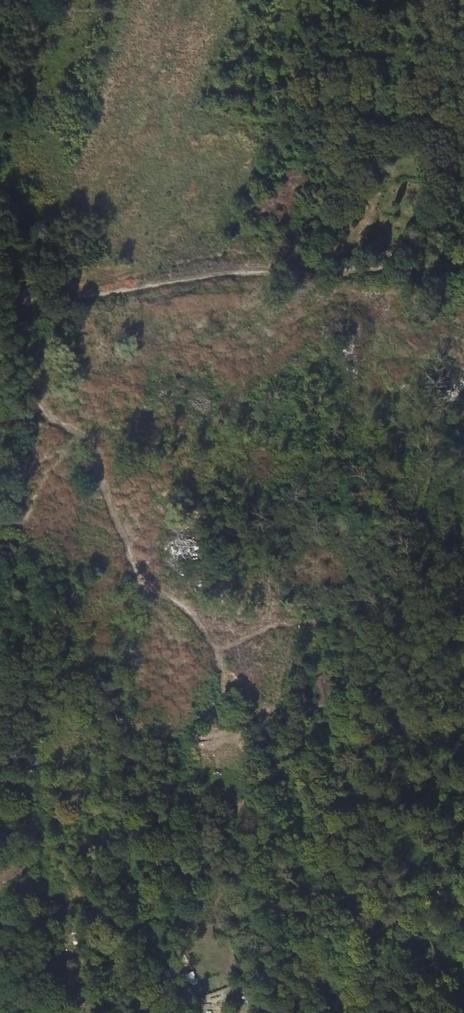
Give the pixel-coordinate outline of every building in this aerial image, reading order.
[(71,780),(58,780),(58,789),(71,789),(71,780)] [(282,786),(274,789),(276,796),(285,793),(282,786)]
